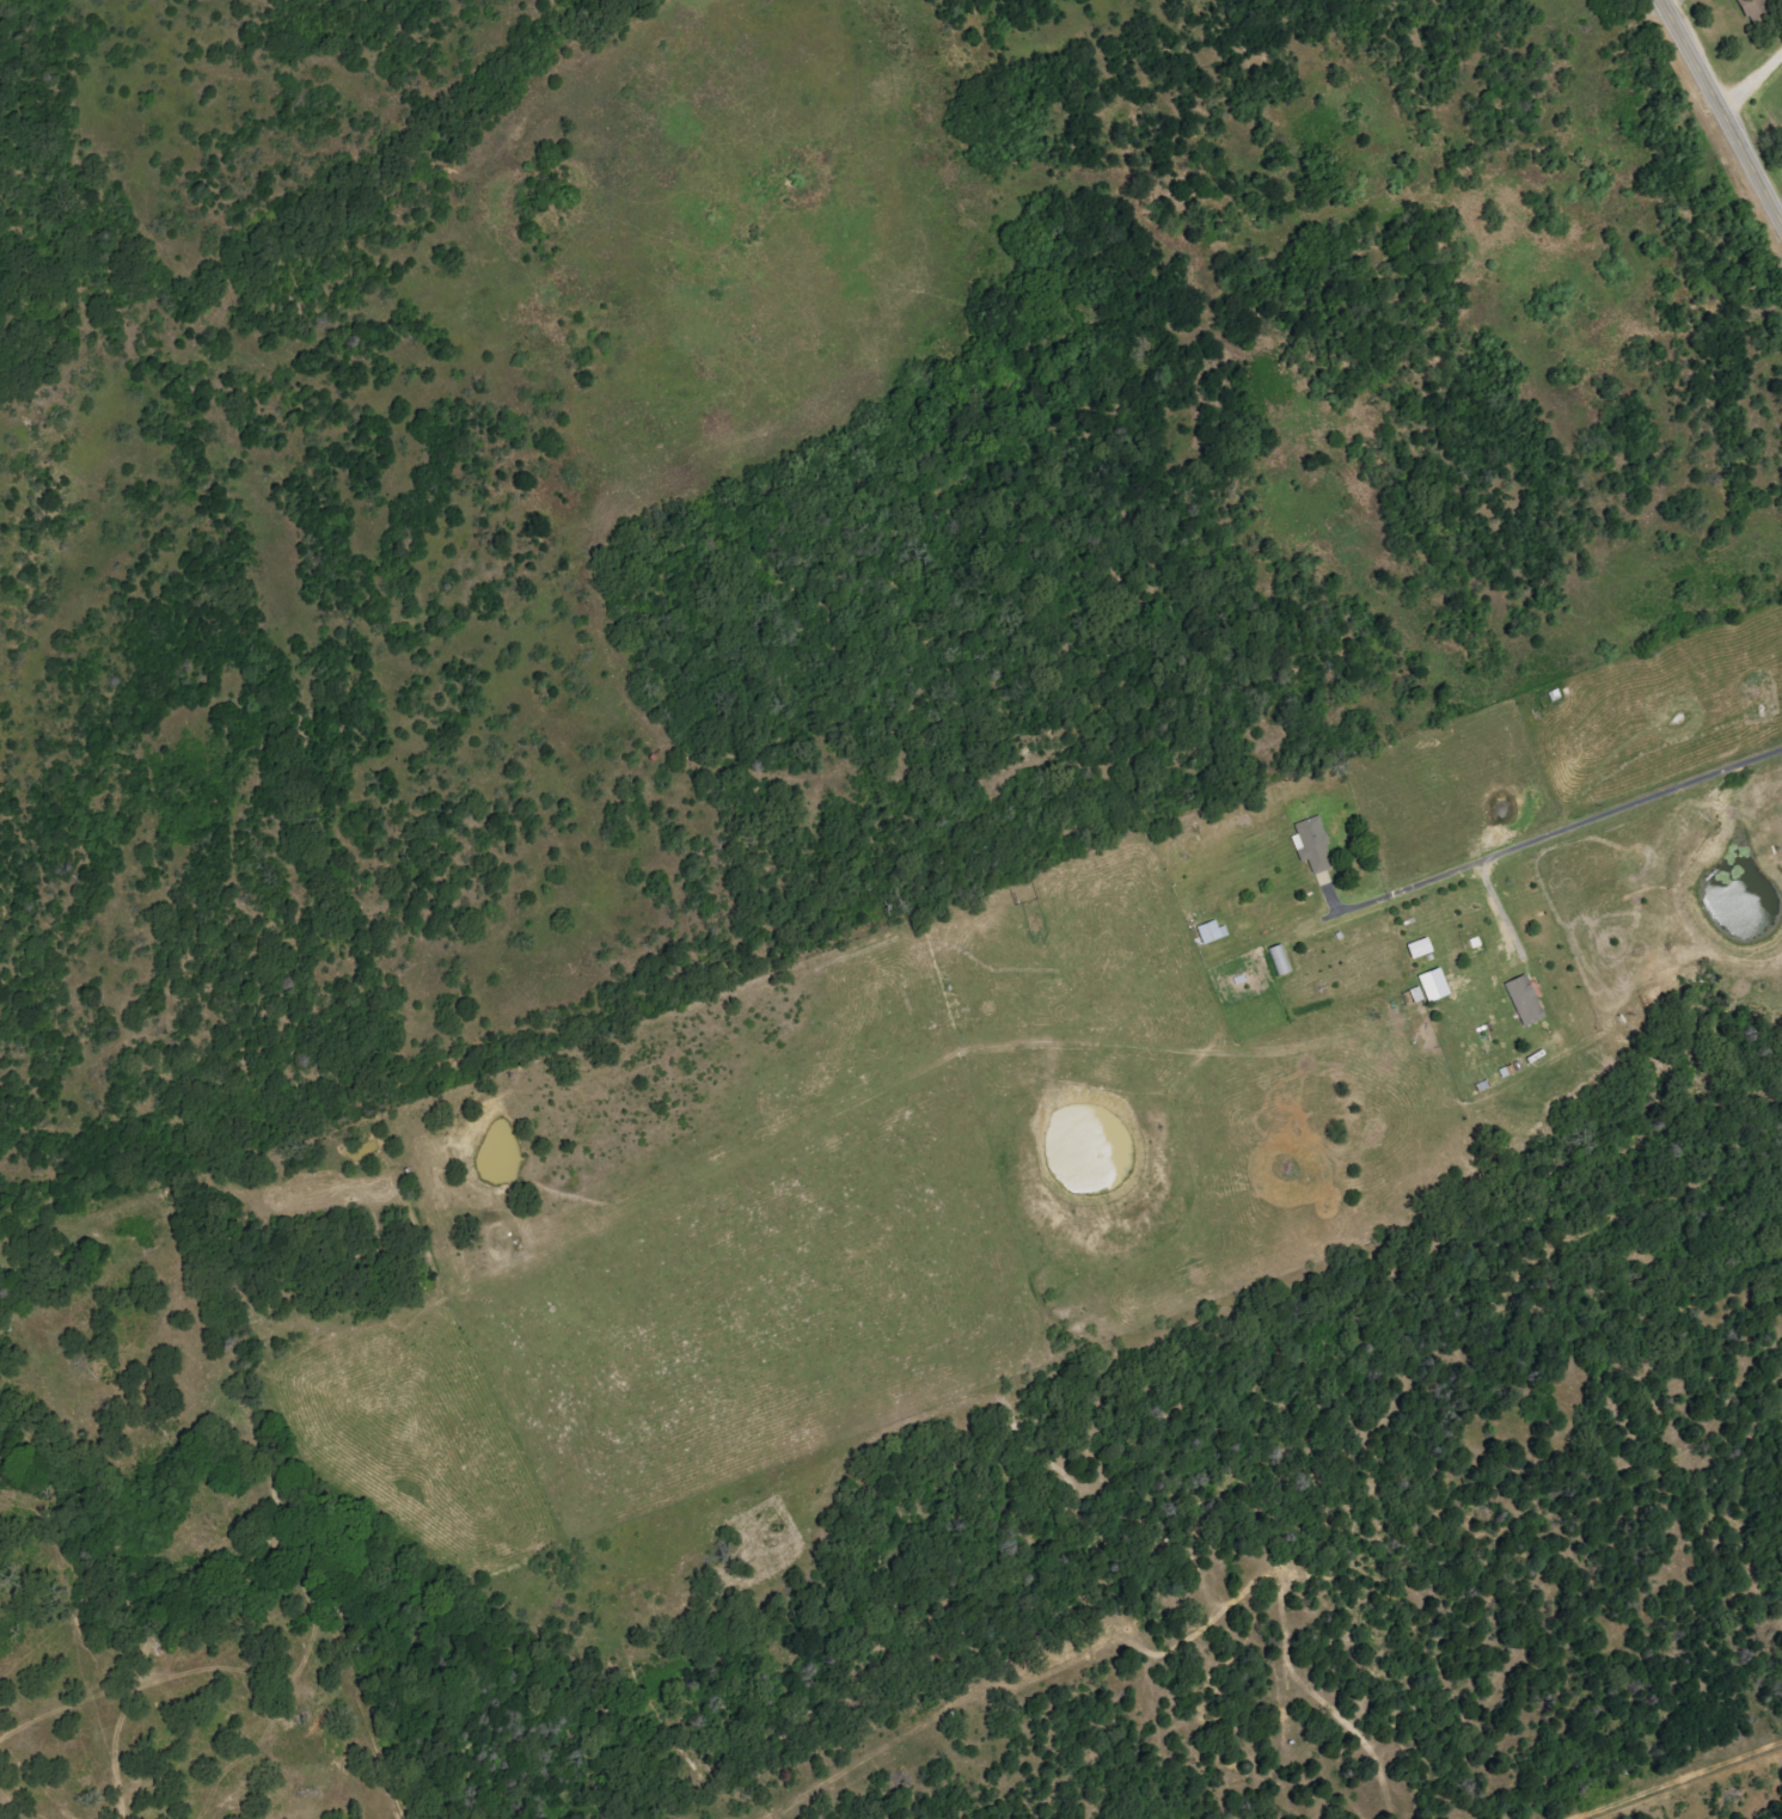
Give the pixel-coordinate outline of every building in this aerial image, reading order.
[(1334,867),(1315,816),(1293,824),(1297,834),(1290,837),(1299,862),(1306,860),(1312,875),(1334,867)] [(1224,925),(1217,927),(1214,919),(1195,926),(1202,945),(1228,935),(1224,925)] [(1410,959),(1431,952),(1426,937),(1405,945),(1410,959)] [(1287,972),(1282,944),(1269,946),(1274,974),(1287,972)] [(1427,1003),(1448,994),(1438,968),(1416,976),(1427,1003)] [(1544,1016),(1523,974),(1502,984),(1523,1026),(1544,1016)]
